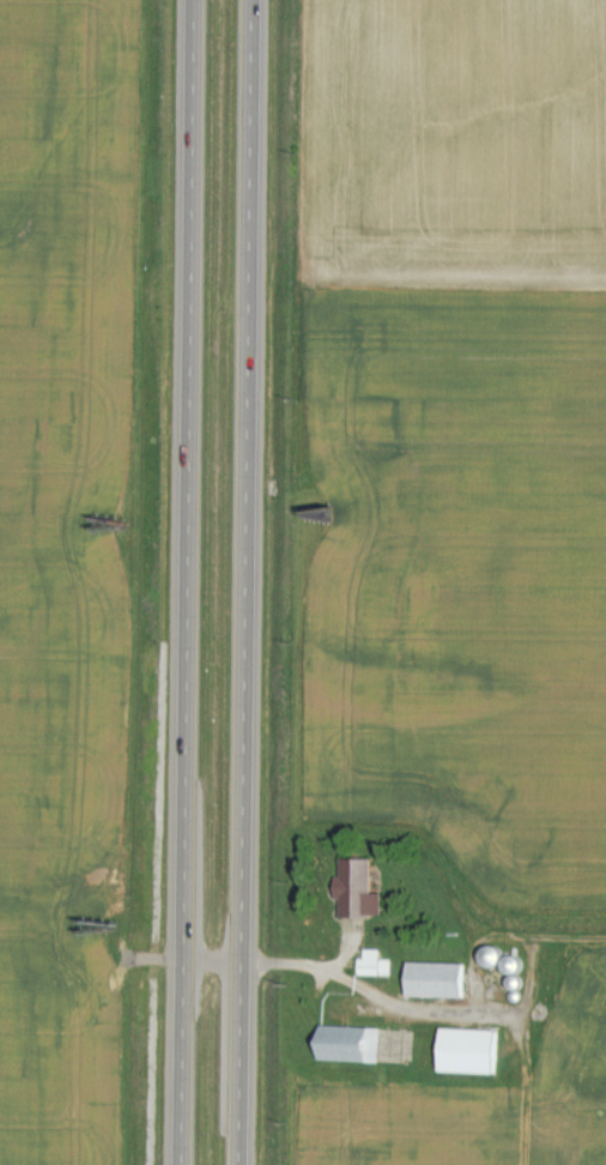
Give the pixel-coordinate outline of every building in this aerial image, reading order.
[(336,919),(374,918),(373,860),(334,861),(336,919)] [(402,999),(462,1000),(463,965),(402,964),(402,999)] [(377,1030),(311,1028),(311,1064),(376,1065),(377,1030)] [(492,1032),(435,1030),(434,1075),(491,1076),(492,1032)]
